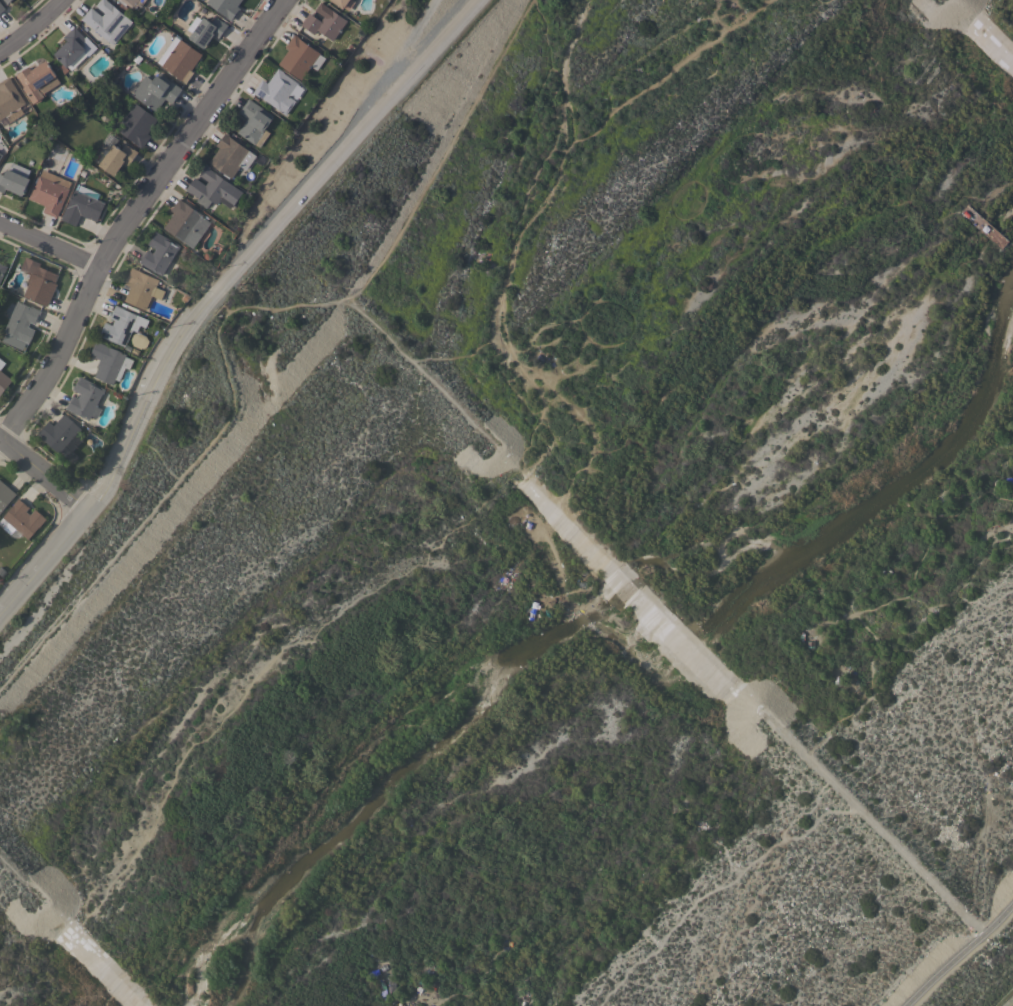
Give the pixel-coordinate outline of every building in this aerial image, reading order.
[(5,8),(4,7),(11,0),(0,0),(0,13),(5,8)] [(95,5),(99,0),(105,0),(132,21),(113,44),(107,40),(93,29),(93,28),(84,21),(81,19),(90,7),(101,16),(104,12),(95,5)] [(120,2),(117,0),(145,0),(140,7),(137,5),(135,9),(132,7),(132,8),(126,3),(124,5),(129,9),(127,12),(118,6),(120,2)] [(205,2),(206,0),(240,0),(236,6),(240,8),(231,20),(205,2)] [(342,9),(330,0),(353,0),(354,1),(348,10),(344,7),(342,9)] [(332,40),(317,29),(314,34),(300,24),(308,12),(320,20),(323,16),(315,10),(320,2),(346,20),(332,40)] [(196,16),(201,19),(203,16),(211,22),(215,16),(227,25),(218,38),(213,34),(203,48),(188,37),(192,32),(187,29),(196,16)] [(74,26),(77,29),(76,29),(84,37),(85,36),(96,47),(88,55),(87,54),(71,70),(67,66),(66,67),(53,53),(67,41),(63,36),(74,26)] [(316,70),(310,66),(301,79),(278,63),(288,49),(285,46),(294,34),(300,38),(300,39),(320,53),(319,54),(325,58),(316,70)] [(174,36),(179,39),(179,38),(202,54),(191,70),(193,72),(186,82),(182,80),(160,66),(161,64),(157,61),(174,36)] [(995,44),(995,56),(994,56),(994,76),(1012,76),(1012,43),(995,44)] [(43,93),(45,95),(41,98),(41,100),(37,103),(35,102),(33,103),(22,87),(24,86),(18,78),(17,78),(15,74),(28,66),(30,70),(46,60),(56,76),(60,82),(43,93)] [(285,114),(259,95),(258,96),(252,92),(262,79),(267,83),(278,68),(283,72),(298,83),(297,84),(303,88),(296,98),(290,94),(289,96),(295,100),(285,114)] [(150,83),(158,72),(181,89),(171,103),(164,98),(155,111),(131,94),(143,78),(150,83)] [(6,115),(0,119),(0,82),(9,76),(11,79),(10,80),(25,103),(19,106),(23,113),(10,122),(6,115)] [(271,118),(271,119),(263,131),(254,144),(237,132),(247,118),(238,112),(248,98),(273,115),(271,118)] [(160,121),(155,128),(151,126),(146,133),(150,136),(142,147),(140,145),(139,146),(115,129),(135,102),(160,121)] [(245,169),(240,165),(231,178),(208,162),(219,147),(215,145),(224,132),(256,155),(245,169)] [(132,149),(133,148),(138,152),(128,165),(123,162),(114,175),(99,164),(113,144),(121,149),(125,143),(132,149)] [(3,192),(0,191),(0,174),(3,175),(6,168),(8,169),(12,162),(29,169),(26,177),(30,178),(22,195),(5,188),(3,192)] [(232,206),(231,205),(229,208),(219,201),(217,204),(211,200),(205,208),(196,201),(198,198),(190,192),(190,193),(185,190),(194,177),(205,185),(208,181),(199,175),(205,166),(242,192),(232,206)] [(69,181),(67,187),(68,188),(57,213),(58,214),(56,218),(42,211),(45,205),(28,198),(29,194),(30,194),(38,175),(53,181),(56,175),(69,181)] [(74,190),(95,200),(98,195),(76,185),(74,190)] [(104,202),(96,221),(80,214),(75,225),(61,219),(74,189),(104,202)] [(185,243),(163,227),(174,211),(172,209),(179,199),(182,201),(183,201),(204,216),(203,217),(210,222),(192,247),(185,242),(185,243)] [(958,212),(965,204),(1006,240),(999,249),(958,212)] [(180,245),(162,275),(139,262),(147,249),(153,253),(155,249),(147,244),(155,230),(180,245)] [(39,266),(58,274),(54,282),(56,283),(47,305),(23,295),(29,282),(27,281),(30,274),(20,269),(25,256),(40,263),(39,266)] [(155,287),(164,291),(160,299),(152,295),(145,309),(124,300),(130,286),(124,283),(131,267),(159,279),(155,287)] [(30,306),(40,311),(35,324),(30,321),(27,326),(34,329),(28,343),(3,332),(17,301),(30,306)] [(148,319),(145,327),(139,324),(137,331),(132,329),(125,346),(99,335),(105,321),(112,325),(114,320),(110,318),(115,305),(148,319)] [(129,368),(125,366),(118,380),(115,379),(112,384),(94,376),(98,367),(96,366),(99,359),(90,355),(96,340),(126,354),(125,356),(133,359),(129,368)] [(12,379),(0,394),(0,370),(12,379)] [(96,418),(91,415),(88,420),(66,408),(72,395),(78,398),(80,393),(72,389),(79,375),(105,389),(103,393),(102,392),(96,405),(101,408),(96,418)] [(59,453),(46,441),(45,442),(36,434),(48,420),(53,425),(64,413),(81,429),(59,453)] [(16,493),(0,511),(0,480),(16,493)] [(12,506),(12,505),(18,498),(29,507),(25,511),(29,515),(35,509),(46,518),(28,539),(15,528),(10,534),(3,528),(8,522),(2,517),(12,506)]
